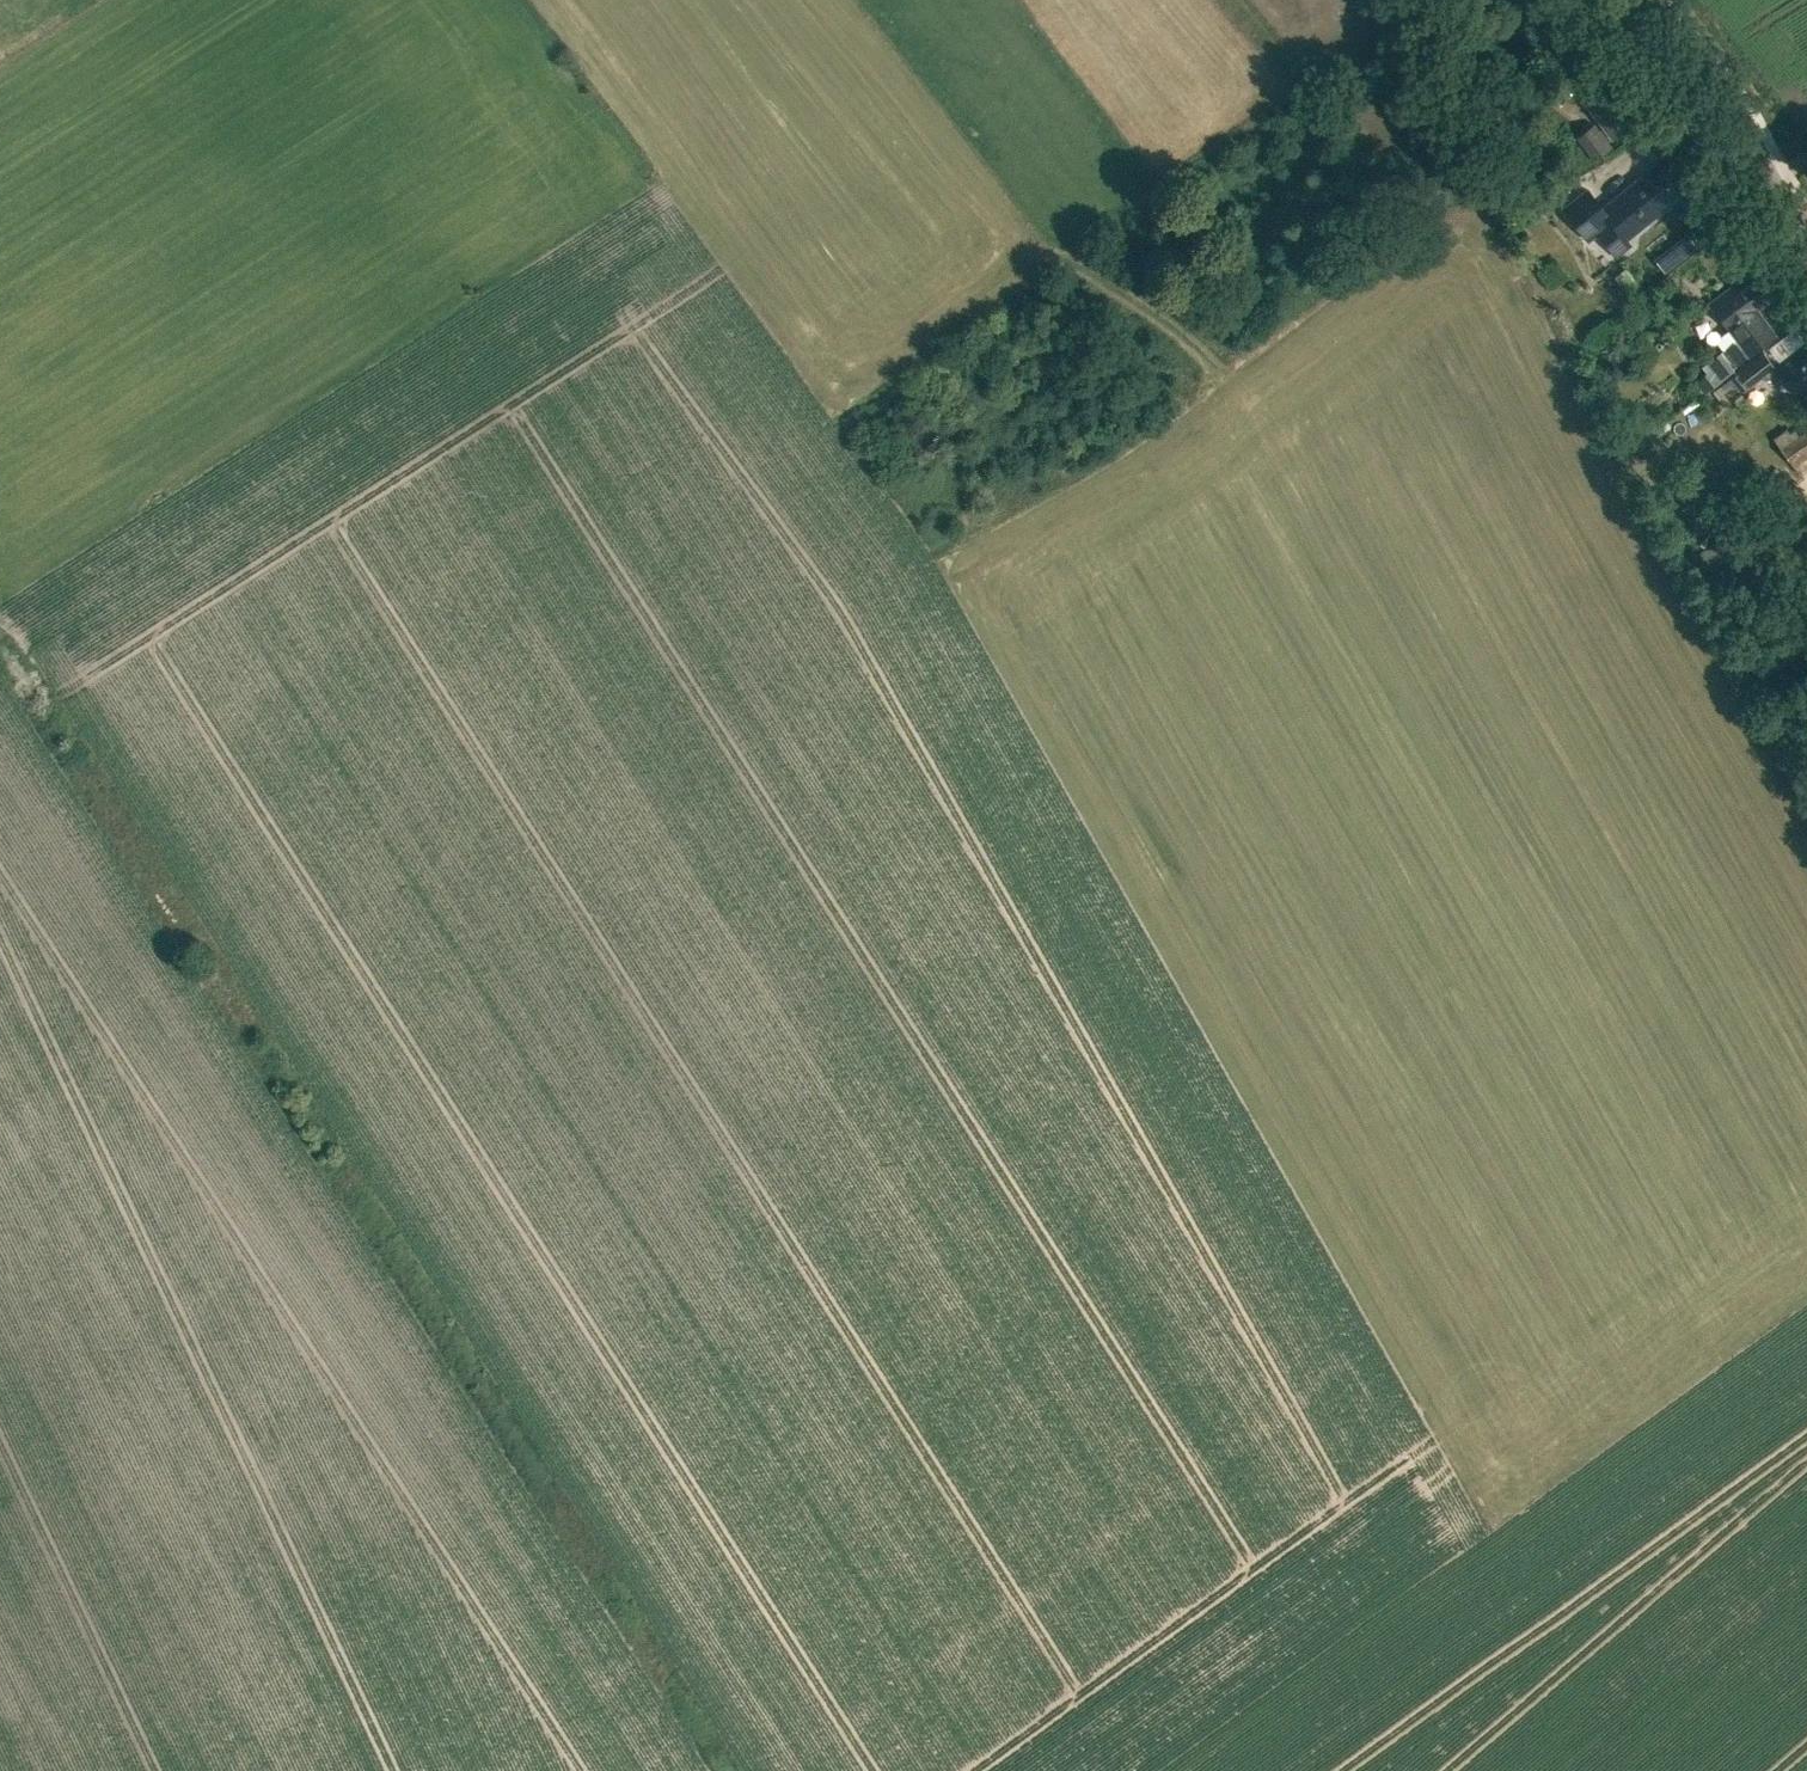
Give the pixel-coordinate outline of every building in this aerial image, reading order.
[(1588,102),(1604,124),(1583,141),(1595,157),(1618,139),(1614,136),(1645,112),(1619,78),(1588,102)] [(1597,233),(1616,257),(1632,244),(1627,238),(1680,195),(1656,164),(1603,208),(1588,189),(1564,209),(1589,240),(1597,233)] [(1663,272),(1678,261),(1667,247),(1653,259),(1663,272)] [(1779,291),(1759,266),(1710,304),(1731,330),(1724,336),(1731,346),(1723,353),(1735,368),(1761,347),(1752,336),(1769,323),(1758,307),(1779,291)] [(1735,372),(1749,389),(1776,368),(1763,351),(1735,372)] [(1775,371),(1796,400),(1800,397),(1806,407),(1806,355),(1803,358),(1800,354),(1775,371)] [(1791,464),(1806,453),(1806,428),(1779,448),(1791,464)]
